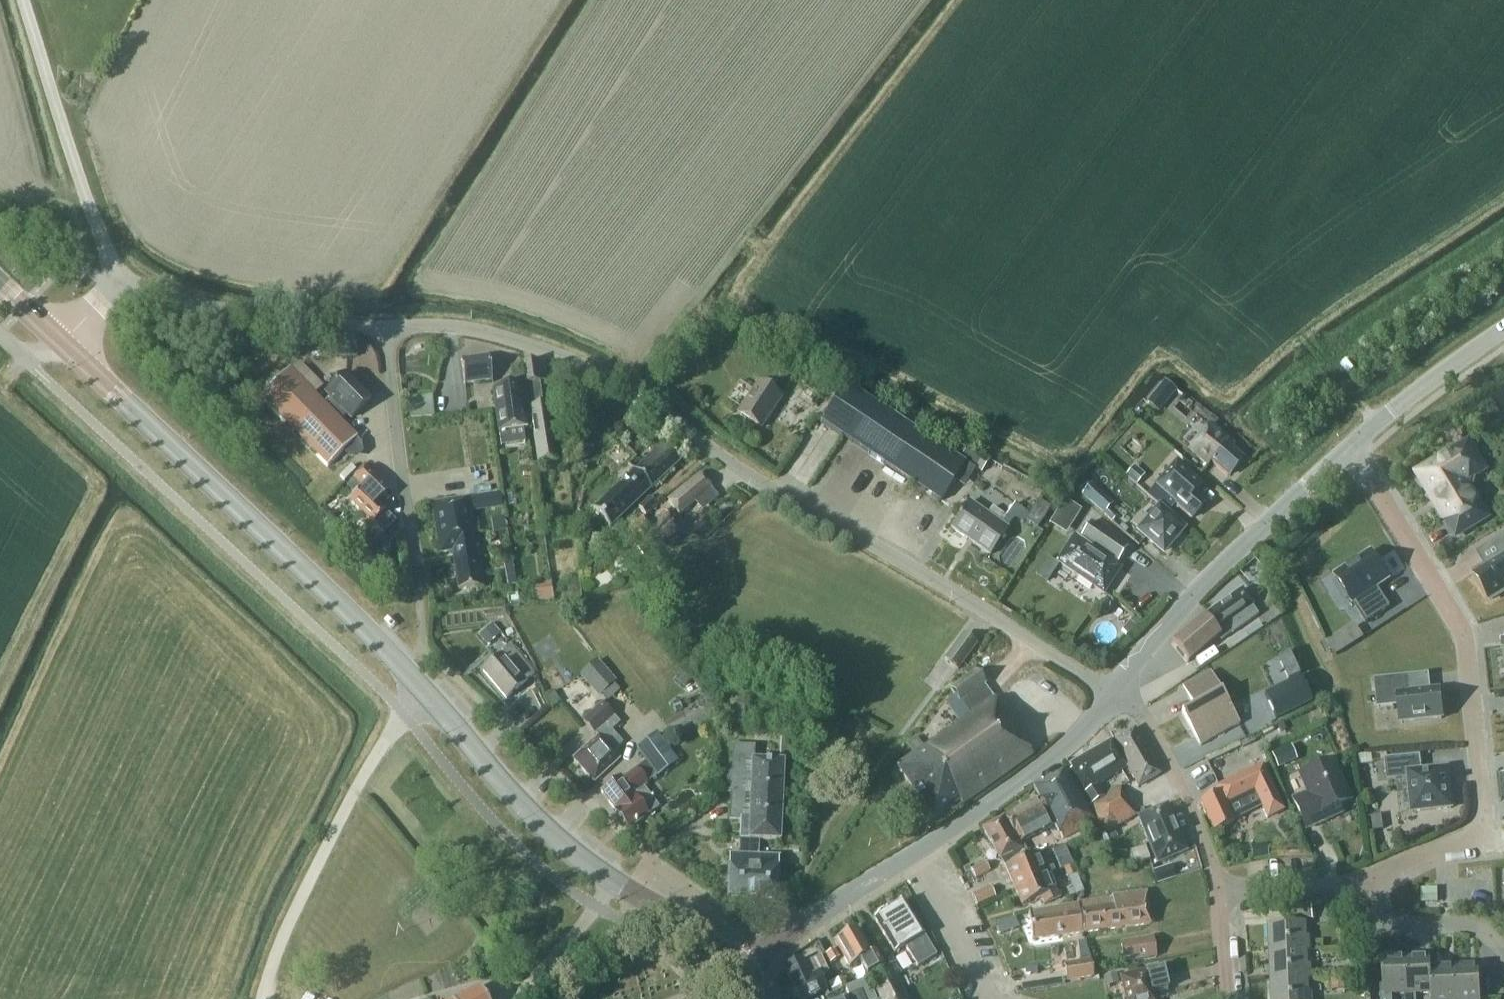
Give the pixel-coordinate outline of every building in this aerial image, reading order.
[(488,356),(461,360),(464,384),(492,380),(488,356)] [(523,384),(524,384),(527,407),(529,426),(531,425),(534,443),(535,442),(538,462),(554,460),(549,417),(552,417),(550,404),(542,405),(539,382),(541,382),(538,361),(520,363),(523,384)] [(353,456),(359,450),(360,446),(354,440),(356,438),(339,421),(322,403),(312,393),(289,370),(260,398),(327,467),(343,451),(349,456),(353,456)] [(325,393),(329,396),(322,403),(339,421),(346,414),(351,418),(370,399),(345,373),(325,393)] [(738,413),(761,428),(789,385),(780,378),(771,392),(757,383),(738,413)] [(521,384),(492,388),(498,432),(527,428),(521,384)] [(845,384),(820,421),(940,502),(954,480),(965,465),(951,455),(845,384)] [(1147,403),(1156,410),(1166,398),(1157,391),(1147,403)] [(409,397),(412,417),(436,414),(433,393),(409,397)] [(1210,461),(1227,476),(1243,458),(1232,449),(1235,446),(1210,424),(1188,449),(1207,465),(1210,461)] [(957,447),(951,455),(965,465),(966,463),(975,469),(981,473),(989,460),(969,447),(965,453),(957,447)] [(1458,535),(1484,519),(1475,503),(1477,501),(1474,476),(1476,475),(1477,469),(1478,465),(1477,460),(1473,453),(1469,451),(1465,449),(1461,449),(1457,449),(1421,471),(1420,477),(1446,520),(1448,519),(1458,535)] [(609,527),(680,461),(670,450),(641,478),(635,470),(593,509),(609,527)] [(1125,476),(1135,485),(1144,475),(1134,466),(1125,476)] [(1202,483),(1182,466),(1153,500),(1168,513),(1175,505),(1191,519),(1206,501),(1195,491),(1202,483)] [(354,495),(349,501),(383,534),(388,539),(397,531),(391,525),(395,521),(377,503),(389,491),(366,467),(353,481),(346,487),(354,495)] [(700,474),(668,501),(679,514),(711,487),(700,474)] [(1089,482),(1079,493),(1101,512),(1111,501),(1089,482)] [(501,506),(499,491),(485,494),(487,508),(501,506)] [(645,514),(656,505),(649,497),(638,506),(645,514)] [(431,503),(439,553),(451,551),(457,590),(481,586),(467,498),(431,503)] [(1073,523),(1081,510),(1066,500),(1064,499),(1056,512),(1058,514),(1073,523)] [(951,529),(989,555),(1007,529),(1001,524),(1006,517),(992,508),(987,515),(969,502),(951,529)] [(1038,504),(1026,521),(1036,528),(1048,510),(1038,504)] [(1141,513),(1132,524),(1163,551),(1173,539),(1176,539),(1180,534),(1180,531),(1182,529),(1159,508),(1149,519),(1141,513)] [(634,543),(649,563),(683,533),(664,510),(647,524),(642,518),(629,530),(637,540),(634,543)] [(1056,562),(1103,594),(1120,568),(1113,564),(1115,561),(1117,562),(1127,548),(1090,523),(1080,537),(1082,538),(1080,541),(1074,536),(1056,562)] [(1493,562),(1474,573),(1490,600),(1503,591),(1503,538),(1486,549),(1493,562)] [(1371,552),(1334,576),(1352,603),(1353,602),(1358,609),(1356,610),(1365,623),(1390,607),(1381,594),(1380,595),(1376,587),(1389,579),(1371,552)] [(1259,613),(1241,589),(1213,609),(1217,615),(1209,622),(1204,616),(1172,643),(1188,662),(1218,637),(1221,641),(1232,633),(1259,613)] [(487,646),(500,634),(491,625),(478,636),(487,646)] [(944,660),(957,669),(976,644),(963,634),(944,660)] [(1336,655),(1349,646),(1342,636),(1329,644),(1336,655)] [(526,678),(533,672),(511,646),(483,671),(506,698),(527,679),(526,678)] [(616,681),(597,659),(581,673),(600,695),(616,681)] [(985,683),(976,671),(949,689),(968,715),(923,747),(916,738),(906,745),(913,754),(896,766),(933,819),(958,801),(961,804),(1033,754),(993,698),(984,685),(985,683)] [(1181,713),(1200,746),(1239,724),(1210,672),(1182,687),(1193,707),(1181,713)] [(1399,705),(1400,723),(1442,719),(1439,689),(1409,692),(1407,676),(1374,680),(1377,708),(1399,705)] [(598,736),(596,738),(573,759),(594,781),(619,758),(612,751),(622,743),(611,731),(619,723),(602,704),(584,720),(598,736)] [(785,726),(784,739),(792,739),(793,740),(794,727),(785,726)] [(1133,728),(1112,741),(1126,767),(1137,787),(1160,774),(1133,728)] [(646,761),(657,775),(676,760),(656,734),(637,750),(646,761)] [(1069,770),(1090,806),(1104,797),(1097,786),(1126,767),(1112,741),(1095,751),(1092,748),(1087,751),(1087,755),(1073,763),(1075,767),(1069,770)] [(748,841),(740,841),(739,856),(729,855),(728,897),(747,897),(747,899),(757,899),(757,898),(776,899),(778,858),(758,857),(759,841),(780,842),(783,762),(781,762),(753,761),(753,748),(733,747),(732,773),(727,773),(726,793),(731,793),(730,820),(741,820),(741,822),(749,822),(748,841)] [(1274,764),(1285,760),(1281,749),(1270,754),(1274,764)] [(1408,778),(1412,812),(1451,808),(1447,768),(1422,771),(1420,755),(1384,759),(1387,781),(1408,778)] [(1339,806),(1350,801),(1332,760),(1299,775),(1307,792),(1292,799),(1305,829),(1342,813),(1339,806)] [(636,768),(622,778),(621,777),(601,791),(628,829),(658,807),(643,787),(648,783),(647,782),(657,775),(646,761),(636,768)] [(1216,787),(1219,792),(1199,801),(1214,831),(1233,822),(1233,821),(1246,815),(1249,807),(1245,797),(1254,793),(1267,819),(1283,812),(1262,766),(1216,787)] [(1039,797),(1003,817),(1018,845),(1055,826),(1062,839),(1094,821),(1066,770),(1033,788),(1039,797)] [(1120,788),(1104,797),(1090,806),(1105,832),(1135,815),(1120,788)] [(1167,805),(1138,817),(1157,863),(1186,851),(1167,805)] [(1373,831),(1383,829),(1381,814),(1371,816),(1373,831)] [(1025,857),(1018,845),(1003,817),(982,829),(999,860),(1001,859),(1005,866),(1025,857)] [(748,841),(749,822),(741,822),(740,841),(748,841)] [(1293,843),(1301,840),(1295,827),(1288,831),(1293,843)] [(1252,859),(1268,857),(1266,844),(1250,847),(1252,859)] [(1034,853),(1025,857),(1005,866),(1015,889),(1044,877),(1054,872),(1050,862),(1040,866),(1034,853)] [(1067,853),(1055,858),(1059,870),(1063,868),(1072,865),(1067,853)] [(968,865),(962,868),(965,873),(970,870),(975,879),(989,872),(984,862),(970,869),(968,865)] [(1075,863),(1072,865),(1063,868),(1067,878),(1068,878),(1076,874),(1079,873),(1075,863)] [(1050,890),(1044,877),(1015,889),(1022,906),(1041,898),(1044,904),(1059,898),(1055,888),(1050,890)] [(1079,902),(1082,933),(1150,924),(1145,892),(1112,896),(1113,899),(1107,900),(1107,899),(1079,902)] [(876,917),(874,919),(895,953),(904,947),(917,968),(936,956),(903,901),(887,911),(883,910),(877,913),(876,917)] [(1028,912),(1032,940),(1082,933),(1078,905),(1028,912)] [(1312,918),(1312,906),(1288,907),(1288,919),(1312,918)] [(1268,924),(1269,951),(1310,950),(1309,922),(1268,924)] [(859,961),(865,971),(880,963),(874,952),(871,954),(857,928),(834,941),(849,967),(859,961)] [(1121,942),(1124,962),(1155,957),(1152,937),(1121,942)] [(1085,942),(1076,943),(1079,962),(1091,961),(1090,955),(1086,949),(1085,942)] [(1311,978),(1310,950),(1269,951),(1271,980),(1311,978)] [(1339,961),(1349,961),(1348,950),(1339,951),(1339,961)] [(1408,994),(1404,995),(1404,998),(1416,998),(1416,994),(1431,993),(1431,967),(1431,955),(1406,956),(1408,994)] [(826,990),(820,977),(828,973),(820,956),(803,964),(801,960),(784,968),(794,989),(793,992),(796,998),(797,998),(809,998),(826,990)] [(1404,995),(1408,994),(1406,956),(1382,957),(1383,994),(1380,994),(1380,998),(1392,998),(1392,995),(1404,995)] [(1063,965),(1066,982),(1094,979),(1091,961),(1079,962),(1063,965)] [(1455,966),(1456,998),(1481,998),(1479,965),(1455,966)] [(1431,967),(1431,993),(1432,998),(1456,998),(1455,966),(1431,967)] [(1163,968),(1121,978),(1126,998),(1153,998),(1151,993),(1167,989),(1163,968)] [(878,998),(905,998),(890,969),(869,980),(878,998)] [(1105,986),(1119,982),(1116,972),(1102,976),(1105,986)] [(862,980),(845,987),(849,996),(841,998),(875,998),(866,978),(862,980)] [(1271,980),(1271,998),(1312,998),(1311,978),(1271,980)] [(1331,987),(1345,986),(1344,978),(1330,979),(1331,987)] [(480,988),(458,998),(486,998),(480,988)]
